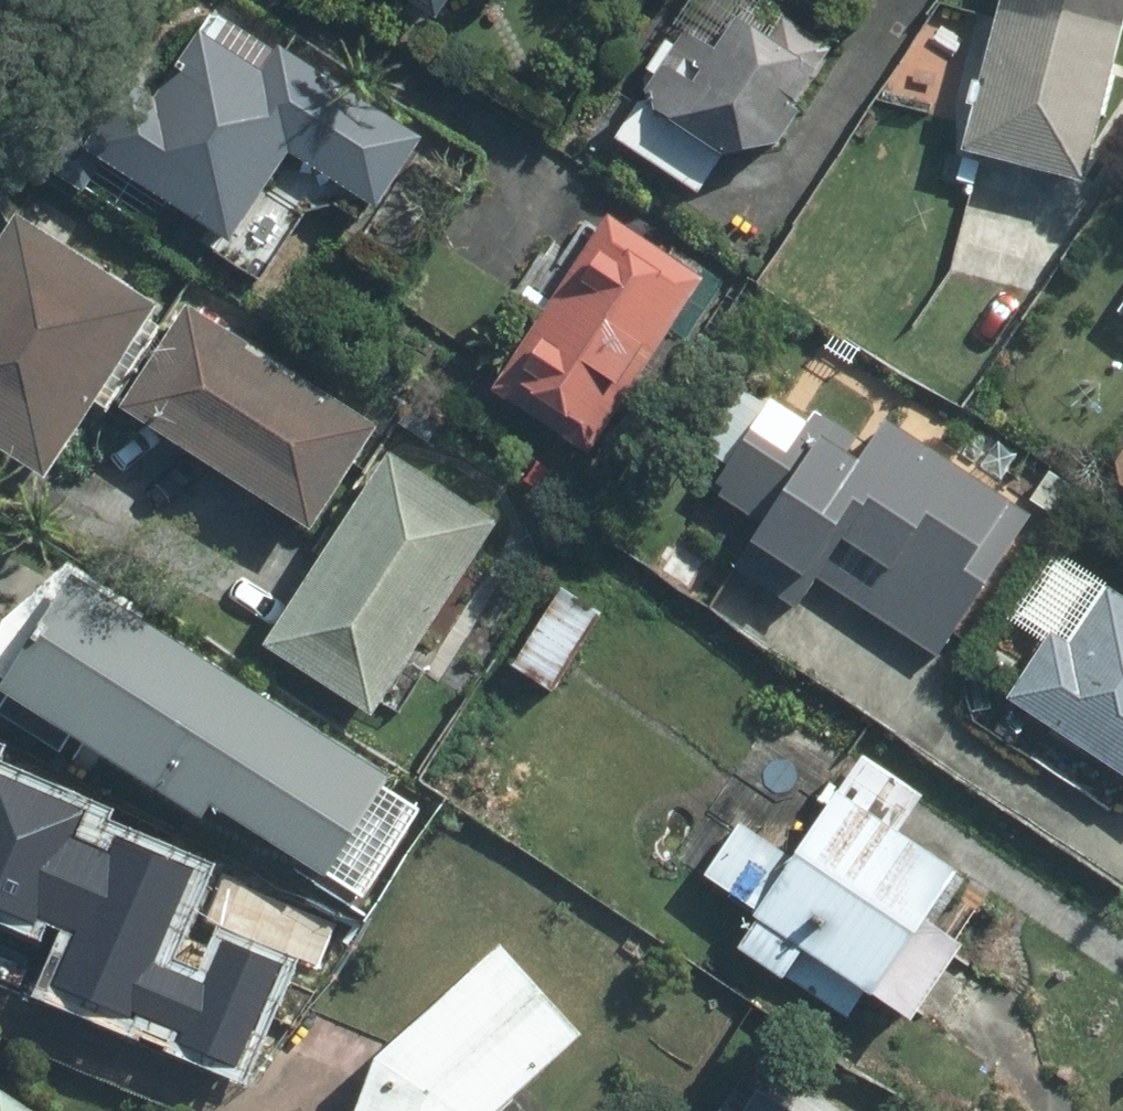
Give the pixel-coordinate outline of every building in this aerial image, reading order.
[(82,174),(253,288),(312,201),(362,235),(433,128),(242,0),(200,0),(82,174)] [(454,48),(489,0),(387,0),(454,48)] [(731,183),(814,72),(717,0),(694,0),(620,100),(731,183)] [(984,26),(1108,57),(1122,1),(1122,0),(991,0),(984,26)] [(1108,57),(984,26),(950,157),(1072,190),(1108,57)] [(93,403),(160,299),(17,205),(0,230),(0,468),(35,490),(93,403)] [(683,272),(592,221),(491,397),(582,448),(683,272)] [(373,439),(160,299),(93,403),(305,542),(373,439)] [(838,461),(764,413),(697,515),(923,663),(1020,516),(867,416),(838,461)] [(250,654),(355,726),(489,533),(383,461),(250,654)] [(1110,517),(1122,525),(1122,497),(1110,517)] [(0,649),(0,716),(232,873),(323,740),(60,561),(0,649)] [(602,616),(552,582),(485,682),(535,716),(602,616)] [(1001,703),(1122,777),(1122,614),(1104,603),(1068,661),(1038,643),(1001,703)] [(0,776),(0,911),(33,925),(38,912),(77,928),(53,987),(129,1018),(133,1006),(186,1028),(180,1042),(242,1068),(287,961),(218,933),(201,976),(167,962),(205,870),(112,831),(106,846),(70,832),(79,809),(0,776)] [(951,872),(829,792),(775,873),(732,845),(693,904),(900,1039),(958,951),(917,924),(951,872)] [(587,1042),(508,942),(347,1069),(336,1110),(499,1110),(587,1042)] [(0,1094),(0,1110),(26,1110),(0,1094)] [(757,1096),(747,1110),(782,1110),(757,1096)]
